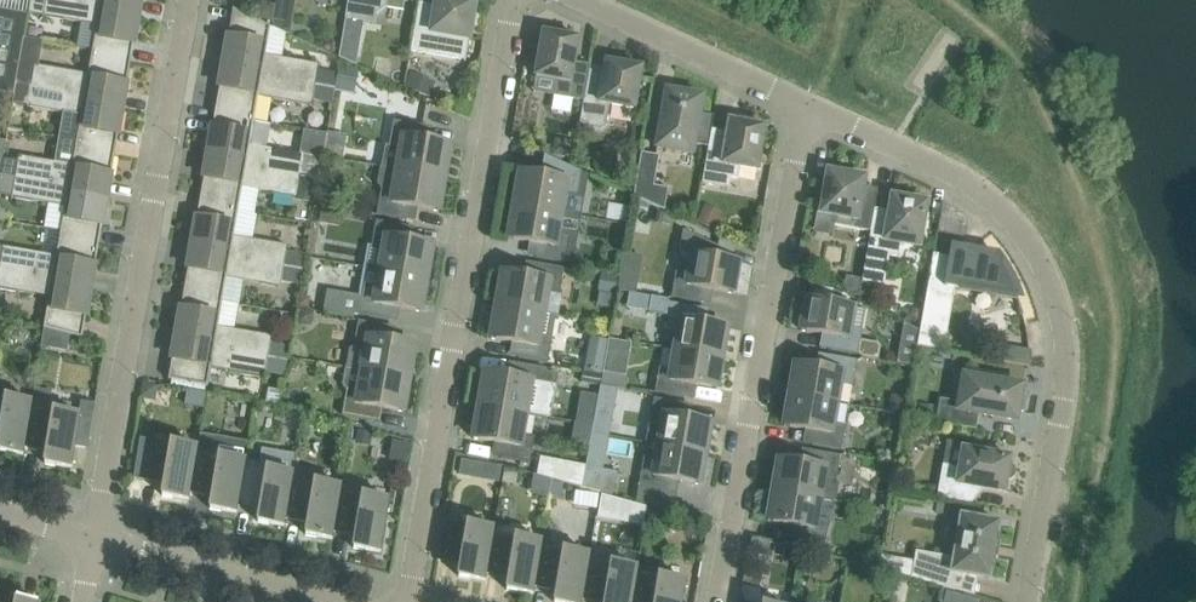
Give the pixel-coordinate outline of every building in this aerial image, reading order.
[(91,57),(130,63),(131,62),(133,49),(138,18),(100,11),(102,4),(78,0),(31,0),(28,13),(97,25),(91,57)] [(102,4),(100,11),(138,18),(139,17),(141,4),(142,0),(78,0),(102,4)] [(272,27),(290,35),(296,0),(277,0),(272,27)] [(377,13),(385,7),(387,0),(348,0),(345,18),(376,23),(377,13)] [(411,49),(466,59),(471,28),(474,28),(477,13),(474,12),(476,1),(471,0),(436,0),(435,5),(419,2),(411,49)] [(20,62),(28,13),(0,8),(0,92),(14,94),(16,83),(20,62)] [(230,30),(224,61),(258,67),(256,74),(316,85),(318,70),(319,64),(282,57),(265,54),(270,26),(233,9),(233,11),(230,30)] [(544,32),(544,34),(541,49),(537,76),(557,79),(554,95),(584,100),(589,72),(573,70),(578,38),(562,35),(560,31),(552,30),(548,33),(544,32)] [(530,32),(527,47),(541,49),(544,34),(530,32)] [(125,95),(130,63),(91,57),(88,74),(20,62),(16,83),(86,95),(84,102),(122,109),(123,108),(125,95)] [(403,60),(399,59),(392,63),(389,77),(403,79),(406,63),(403,60)] [(222,75),(216,107),(255,114),(258,96),(312,105),(313,101),(316,85),(256,74),(258,67),(224,61),(224,62),(222,75)] [(589,70),(589,72),(584,100),(580,123),(600,127),(605,124),(608,104),(635,109),(642,68),(607,62),(605,74),(591,71),(591,70),(589,70)] [(338,73),(335,88),(355,91),(360,68),(339,65),(338,73)] [(318,70),(316,85),(335,88),(338,73),(318,70)] [(412,72),(407,87),(430,96),(436,81),(412,72)] [(14,94),(13,104),(63,112),(81,116),(77,140),(76,147),(115,154),(115,153),(117,140),(122,109),(84,102),(86,95),(16,83),(14,94)] [(667,90),(657,147),(677,151),(693,154),(694,148),(695,144),(709,146),(712,129),(714,115),(700,113),(703,96),(689,94),(691,87),(672,83),(670,91),(667,90)] [(316,85),(313,101),(332,104),(335,88),(316,85)] [(6,112),(10,106),(9,99),(4,94),(0,94),(0,112),(6,112)] [(214,120),(208,152),(242,158),(241,165),(300,175),(303,154),(267,148),(250,145),(255,114),(216,107),(216,108),(214,120)] [(712,129),(709,146),(702,182),(730,187),(731,177),(738,179),(740,167),(758,170),(766,126),(758,125),(758,123),(739,114),(738,121),(730,120),(729,126),(728,132),(712,129)] [(397,169),(445,178),(451,144),(421,139),(423,125),(394,120),(389,146),(385,145),(381,166),(397,169)] [(3,159),(0,173),(70,185),(69,193),(107,199),(107,198),(109,185),(115,154),(76,147),(73,165),(54,161),(19,155),(18,162),(3,159)] [(206,166),(200,197),(239,204),(242,187),(260,190),(296,196),(300,175),(241,165),(242,158),(208,152),(208,153),(206,166)] [(634,195),(665,210),(669,188),(654,185),(660,155),(641,152),(634,195)] [(301,168),(300,175),(319,179),(321,171),(323,158),(303,154),(301,168)] [(520,171),(514,205),(562,213),(566,192),(577,194),(582,171),(553,158),(550,177),(520,171)] [(439,211),(445,178),(397,169),(381,166),(378,184),(381,189),(377,214),(407,220),(409,206),(439,211)] [(835,225),(871,231),(873,223),(875,211),(877,197),(863,195),(866,177),(852,175),(853,171),(835,168),(835,170),(837,170),(836,172),(828,171),(821,214),(836,216),(835,225)] [(60,238),(99,245),(99,244),(107,199),(69,193),(70,185),(0,173),(0,175),(0,195),(65,206),(60,238)] [(296,196),(295,201),(315,204),(319,179),(300,175),(296,196)] [(863,279),(862,283),(883,286),(888,255),(899,257),(901,244),(920,247),(928,202),(894,196),(894,193),(893,193),(889,211),(889,214),(875,211),(873,223),(871,231),(868,252),(863,279)] [(198,211),(193,243),(226,248),(225,256),(284,266),(287,251),(288,245),(253,239),(234,236),(238,211),(239,204),(200,197),(200,198),(198,211)] [(610,204),(607,219),(627,222),(629,207),(610,204)] [(562,213),(514,205),(508,238),(538,243),(536,257),(565,263),(570,236),(558,234),(562,213)] [(703,212),(698,223),(716,231),(721,220),(703,212)] [(383,249),(380,270),(428,278),(433,244),(403,239),(406,225),(376,220),(371,247),(383,249)] [(688,274),(676,272),(672,297),(702,302),(704,288),(734,294),(740,262),(730,260),(716,258),(718,246),(684,230),(680,251),(692,253),(688,274)] [(99,245),(60,238),(57,255),(0,245),(0,267),(54,276),(53,283),(91,290),(91,289),(93,276),(99,245)] [(190,256),(185,288),(223,295),(226,277),(244,280),(280,287),(281,282),(284,266),(225,256),(226,248),(193,243),(192,244),(190,256)] [(963,246),(960,258),(949,256),(934,254),(930,276),(945,279),(944,287),(957,289),(1018,300),(1014,291),(1010,282),(1006,274),(1001,266),(995,258),(989,251),(963,246)] [(287,251),(284,266),(303,269),(306,254),(287,251)] [(502,271),(497,305),(544,313),(548,292),(560,294),(565,268),(535,263),(533,277),(502,271)] [(284,266),(281,282),(301,285),(303,269),(284,266)] [(91,290),(53,283),(54,276),(0,267),(0,288),(49,297),(44,328),(82,338),(83,336),(85,321),(91,290)] [(327,290),(323,312),(354,317),(354,314),(389,320),(392,306),(422,311),(428,278),(380,270),(376,290),(364,288),(363,296),(327,290)] [(602,273),(599,289),(616,292),(619,276),(602,273)] [(622,278),(620,289),(637,292),(639,281),(622,278)] [(182,302),(177,333),(210,339),(209,346),(268,357),(271,342),(272,336),(235,329),(218,326),(222,301),(223,295),(185,288),(184,289),(182,302)] [(650,311),(650,312),(669,315),(666,329),(678,331),(675,349),(723,358),(728,327),(707,323),(698,322),(701,308),(671,302),(667,298),(652,295),(650,311)] [(301,296),(299,306),(309,307),(310,301),(307,297),(301,296)] [(801,330),(831,335),(829,349),(858,354),(863,330),(851,328),(854,307),(806,298),(801,330)] [(497,305),(491,338),(512,342),(521,344),(519,357),(548,363),(556,315),(544,313),(497,305)] [(908,311),(906,320),(920,323),(923,310),(914,308),(908,311)] [(301,309),(298,322),(311,324),(314,311),(301,309)] [(350,350),(347,367),(410,378),(416,345),(385,339),(388,326),(359,320),(354,347),(350,350)] [(174,347),(169,379),(172,380),(207,386),(208,386),(211,368),(265,377),(265,373),(268,357),(209,346),(210,339),(177,333),(176,334),(174,347)] [(271,342),(268,357),(288,360),(290,345),(271,342)] [(1029,352),(1006,348),(1003,361),(1029,365),(1029,358),(1029,352)] [(723,358),(675,349),(672,369),(660,367),(655,392),(685,397),(687,384),(717,389),(723,358)] [(795,364),(790,395),(838,403),(841,383),(853,385),(857,360),(828,355),(825,369),(795,364)] [(268,357),(265,373),(285,376),(288,360),(268,357)] [(589,361),(587,370),(603,373),(603,372),(605,359),(595,357),(589,361)] [(546,372),(547,368),(517,363),(515,377),(485,372),(479,405),(527,414),(551,418),(558,374),(546,372)] [(346,390),(342,415),(372,420),(374,406),(383,408),(404,412),(410,378),(347,367),(346,367),(343,386),(346,390)] [(1026,398),(1021,393),(1022,386),(1005,383),(1006,376),(966,369),(960,402),(940,399),(936,423),(976,430),(979,413),(1016,420),(1018,413),(1024,410),(1026,398)] [(583,371),(581,382),(600,386),(602,375),(583,371)] [(618,389),(626,390),(629,377),(603,372),(603,373),(602,375),(600,386),(618,389)] [(144,382),(142,396),(156,398),(158,384),(144,382)] [(600,386),(598,400),(615,403),(618,389),(600,386)] [(32,402),(25,448),(26,448),(47,451),(44,463),(71,468),(75,446),(88,448),(95,403),(81,401),(79,415),(49,410),(52,391),(34,388),(32,402)] [(838,403),(790,395),(784,426),(814,431),(812,445),(842,450),(846,425),(834,423),(838,403)] [(891,401),(889,410),(904,413),(907,397),(898,396),(891,401)] [(23,455),(25,448),(32,402),(0,397),(0,451),(23,455)] [(650,423),(646,443),(706,453),(712,422),(681,417),(684,403),(654,398),(650,423)] [(527,414),(479,405),(473,438),(503,444),(501,458),(531,463),(535,437),(523,435),(527,414)] [(923,408),(921,420),(933,422),(935,410),(923,408)] [(358,430),(357,440),(372,442),(373,432),(358,430)] [(198,448),(190,493),(212,497),(210,509),(236,513),(237,513),(238,506),(246,461),(249,441),(200,433),(198,448)] [(140,438),(133,478),(144,480),(164,483),(162,495),(188,500),(189,500),(190,493),(198,448),(140,438)] [(643,463),(639,488),(668,493),(671,479),(679,481),(701,484),(706,453),(646,443),(643,463)] [(942,470),(937,497),(969,502),(972,487),(1007,493),(1007,491),(1005,491),(1007,481),(1012,479),(1015,476),(1016,471),(1014,466),(1010,463),(1011,457),(981,452),(982,447),(966,444),(965,449),(963,449),(960,468),(954,467),(954,472),(942,470)] [(246,461),(238,506),(239,506),(260,510),(258,522),(284,526),(286,519),(294,468),(297,454),(261,448),(259,463),(246,461)] [(779,459),(773,490),(837,501),(840,484),(837,480),(841,456),(811,450),(809,464),(779,459)] [(888,451),(887,460),(895,461),(897,453),(888,451)] [(549,459),(546,477),(554,479),(583,487),(586,466),(549,459)] [(463,460),(460,475),(469,477),(472,461),(463,460)] [(583,487),(613,496),(617,471),(586,466),(583,487)] [(294,468),(286,519),(287,519),(308,523),(306,535),(332,539),(333,532),(341,492),(341,487),(318,483),(320,473),(294,468)] [(555,484),(553,496),(560,498),(565,494),(567,486),(555,484)] [(837,501),(773,490),(768,521),(798,526),(795,540),(825,545),(830,521),(818,518),(821,499),(837,502),(837,501)] [(341,492),(333,532),(335,532),(355,536),(353,548),(380,552),(389,500),(341,492)] [(601,497),(598,511),(624,516),(627,502),(601,497)] [(652,509),(649,525),(662,528),(667,524),(669,513),(652,509)] [(1001,544),(996,543),(1000,523),(962,516),(954,558),(916,551),(911,578),(949,588),(949,587),(944,585),(947,572),(990,579),(994,558),(998,559),(1001,544)] [(444,520),(437,561),(440,561),(461,565),(459,577),(484,581),(485,581),(486,574),(493,533),(494,529),(493,529),(444,520)] [(493,533),(486,574),(488,574),(509,578),(506,590),(532,594),(533,594),(534,587),(541,547),(542,542),(541,542),(493,533)] [(758,541),(755,553),(769,556),(772,543),(758,541)] [(534,587),(536,587),(556,591),(554,601),(582,601),(582,600),(589,560),(590,555),(589,555),(541,547),(534,587)] [(582,600),(584,600),(593,601),(632,601),(637,573),(638,568),(616,564),(589,560),(582,600)] [(632,601),(682,601),(686,581),(637,573),(632,601)] [(945,601),(959,601),(961,594),(948,591),(945,601)]
